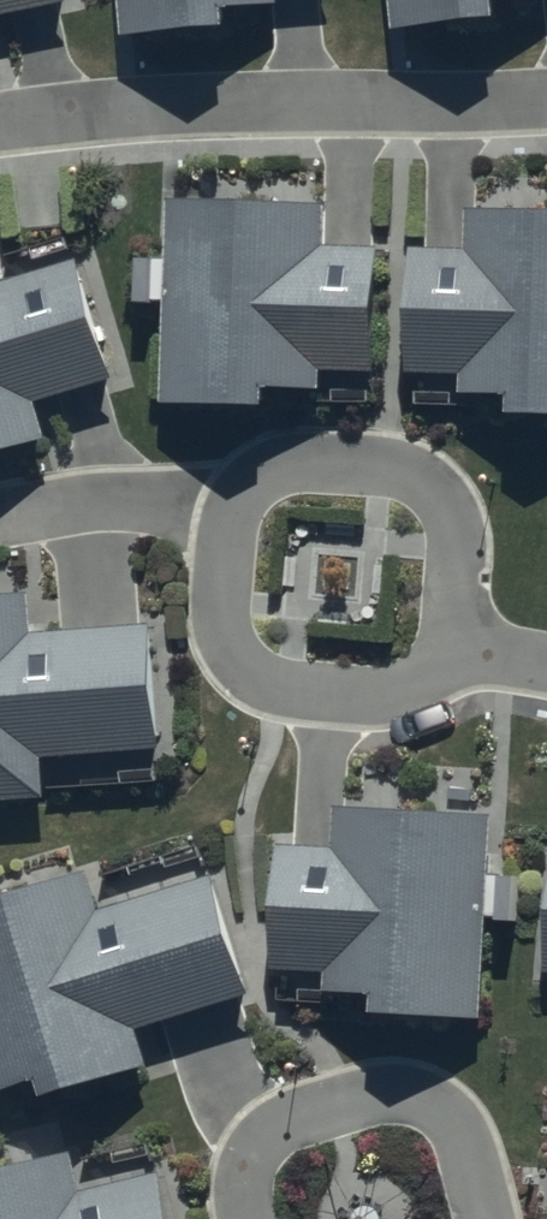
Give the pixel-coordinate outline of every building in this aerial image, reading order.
[(75,0),(0,0),(0,29),(77,13),(75,0)] [(127,43),(232,34),(231,19),(289,14),(288,0),(123,0),(127,43)] [(402,40),(503,31),(501,9),(546,5),(546,0),(398,0),(402,40)] [(380,380),(384,258),(327,256),(329,209),(184,205),(178,415),(287,418),(287,396),(329,397),(330,379),(380,380)] [(477,214),(476,255),(408,253),(404,368),(480,371),(478,411),(546,413),(546,216),(477,214)] [(81,271),(1,300),(0,298),(0,471),(62,449),(50,416),(124,389),(81,271)] [(156,634),(36,641),(34,605),(0,608),(0,808),(49,805),(46,761),(163,754),(156,634)] [(498,819),(340,811),(338,856),(285,853),(279,976),(333,979),(331,1004),(384,1006),(383,1026),(489,1031),(494,929),(518,930),(521,877),(495,876),(498,819)] [(95,878),(0,908),(0,1098),(2,1104),(53,1088),(59,1110),(158,1079),(146,1038),(257,1003),(220,883),(108,918),(95,878)] [(65,1169),(0,1188),(0,1218),(177,1218),(166,1184),(77,1210),(65,1169)]
